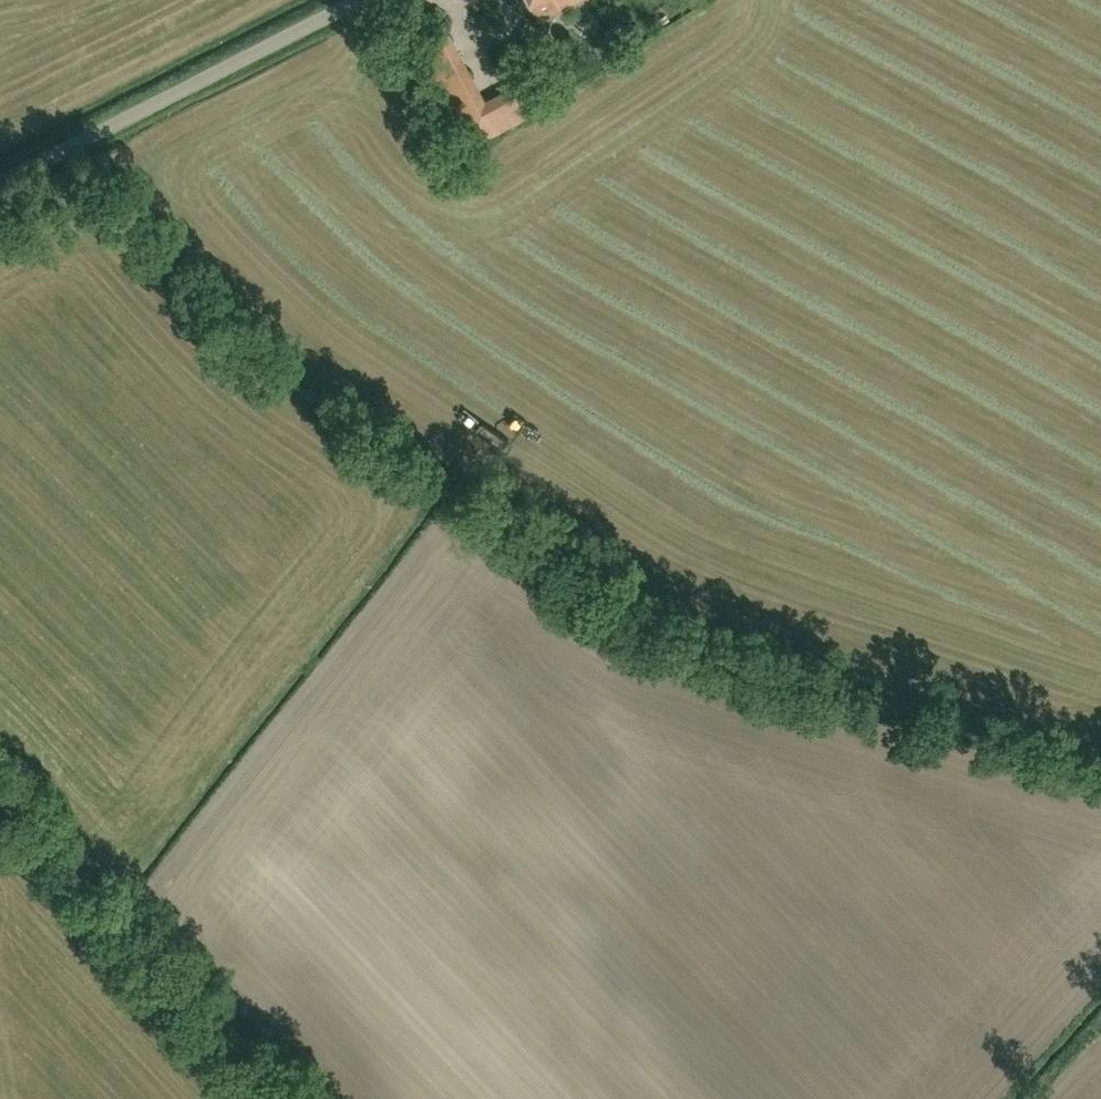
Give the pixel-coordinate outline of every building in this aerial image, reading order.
[(541,19),(577,0),(531,0),(541,19)] [(449,33),(421,48),(472,143),(499,129),(488,108),(477,104),(478,102),(466,80),(472,77),(449,33)]
